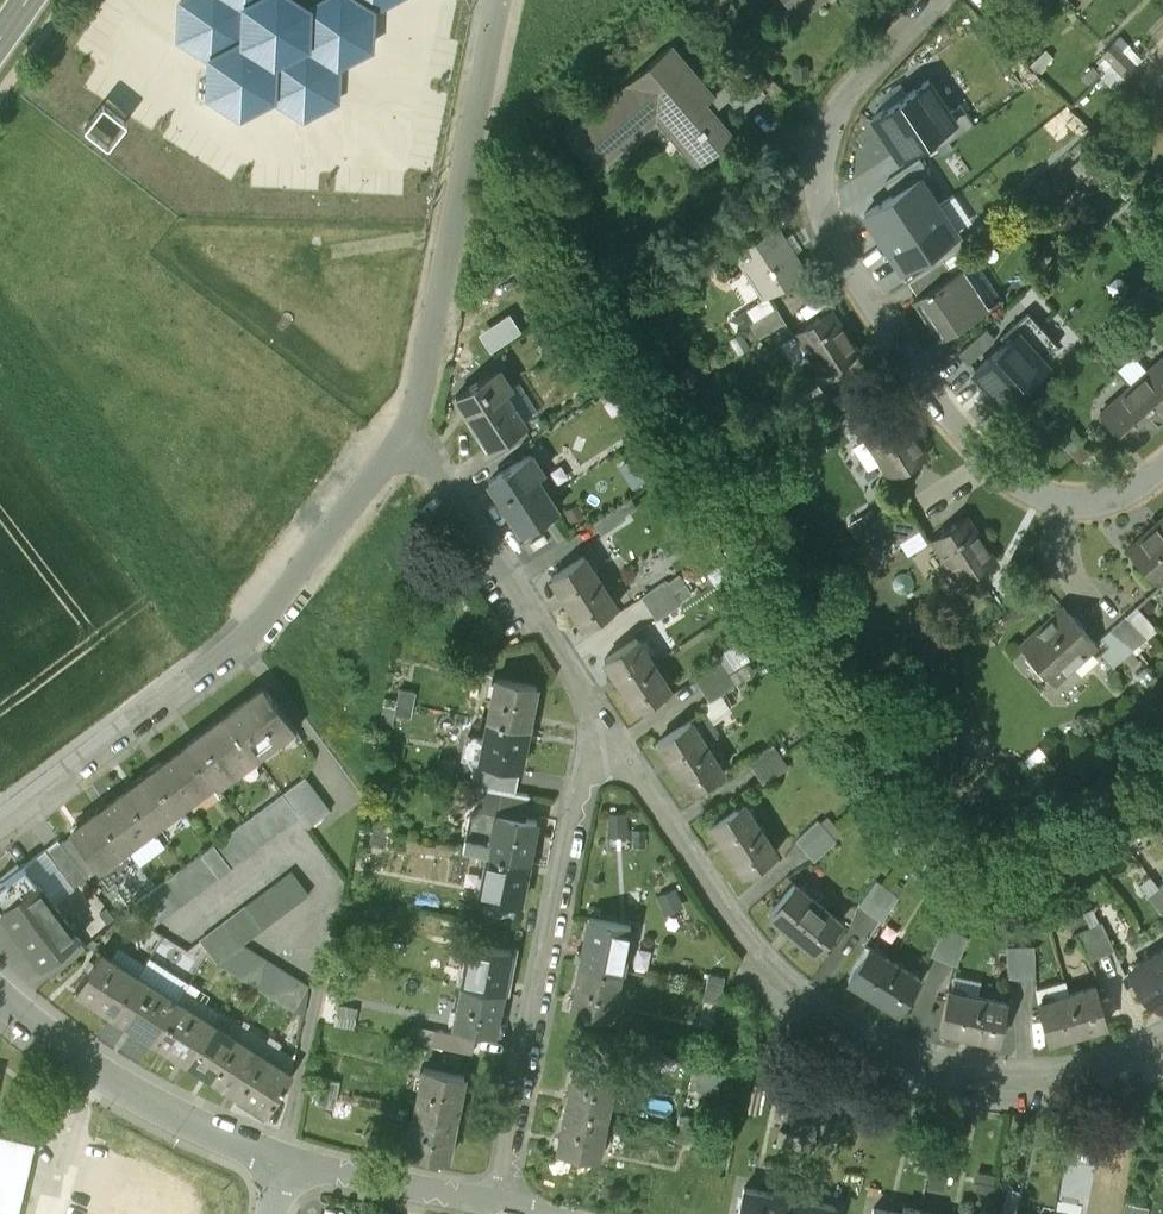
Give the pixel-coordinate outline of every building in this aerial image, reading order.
[(176,40),(208,57),(205,96),(239,118),(272,101),(302,121),(340,101),(340,66),(375,49),(376,10),(397,0),(177,0),(176,40)] [(796,12),(810,0),(787,0),(796,12)] [(715,95),(674,45),(629,82),(630,83),(619,92),(648,126),(663,113),(686,141),(681,145),(697,165),(733,135),(706,102),(715,95)] [(1128,68),(1106,45),(1094,56),(1116,79),(1128,68)] [(744,69),(723,86),(744,110),(767,91),(744,69)] [(954,118),(929,78),(872,116),(899,155),(954,118)] [(617,89),(591,111),(592,113),(566,134),(595,169),(648,126),(619,92),(617,89)] [(86,124),(107,142),(126,122),(104,103),(86,124)] [(884,241),(937,204),(918,177),(865,213),(884,241)] [(774,193),(746,211),(761,233),(777,223),(777,224),(778,224),(789,217),(774,193)] [(937,204),(884,241),(903,267),(956,230),(937,204)] [(761,233),(735,250),(764,297),(806,270),(778,224),(777,224),(777,223),(761,233)] [(942,257),(908,280),(917,293),(951,270),(942,257)] [(951,270),(917,293),(944,333),(988,304),(961,264),(951,270)] [(777,307),(752,323),(761,337),(786,321),(777,307)] [(1005,341),(973,369),(1002,401),(1046,361),(1042,356),(1058,342),(1027,308),(999,334),(1005,341)] [(835,322),(829,312),(832,310),(831,309),(796,332),(825,375),(860,352),(839,320),(835,322)] [(957,352),(967,362),(993,339),(993,334),(986,326),(957,352)] [(1150,372),(1147,369),(1132,383),(1162,418),(1162,417),(1162,361),(1150,372)] [(498,367),(456,394),(489,446),(525,423),(503,390),(510,386),(498,367)] [(1132,383),(1116,397),(1119,400),(1104,414),(1101,411),(1100,412),(1130,446),(1162,418),(1132,383)] [(903,425),(897,415),(900,413),(899,412),(864,435),(893,478),(927,455),(906,423),(903,425)] [(1092,449),(1073,427),(1060,438),(1079,460),(1092,449)] [(530,453),(488,480),(522,531),(557,508),(536,475),(542,471),(530,453)] [(905,501),(880,517),(889,531),(913,515),(905,501)] [(618,505),(595,520),(603,532),(626,517),(618,505)] [(913,515),(889,531),(898,544),(922,528),(913,515)] [(968,517),(933,540),(962,583),(996,560),(975,527),(972,529),(966,520),(969,518),(968,517)] [(1127,552),(1159,586),(1160,584),(1157,581),(1162,576),(1162,527),(1159,522),(1127,552)] [(536,539),(530,543),(534,549),(540,545),(536,539)] [(584,555),(551,576),(583,626),(616,605),(584,555)] [(667,581),(645,596),(652,607),(675,593),(667,581)] [(675,593),(652,607),(660,619),(682,604),(675,593)] [(1065,606),(1022,644),(1055,681),(1098,643),(1065,606)] [(1147,638),(1127,616),(1115,626),(1135,649),(1147,638)] [(1135,649),(1115,626),(1103,637),(1123,659),(1135,649)] [(672,689),(639,639),(606,660),(639,711),(672,689)] [(720,662),(697,677),(705,688),(727,674),(720,662)] [(727,674),(705,688),(712,700),(735,685),(727,674)] [(538,685),(497,677),(489,718),(529,727),(538,685)] [(263,686),(225,715),(253,753),(291,725),(294,730),(295,729),(263,686)] [(415,690),(400,687),(397,700),(412,703),(415,690)] [(412,703),(397,700),(395,712),(410,715),(412,703)] [(253,753),(225,715),(187,743),(212,778),(214,780),(252,753),(256,758),(257,758),(253,753)] [(529,727),(489,718),(480,760),(492,762),(520,768),(521,768),(529,727)] [(692,721),(659,743),(692,793),(725,772),(692,721)] [(187,743),(152,769),(178,803),(212,778),(187,743)] [(774,745),(751,760),(759,772),(781,757),(774,745)] [(781,757),(759,772),(766,783),(788,768),(781,757)] [(520,768),(492,762),(488,785),(516,791),(520,768)] [(152,769),(125,789),(151,824),(178,803),(152,769)] [(283,792),(299,814),(309,827),(331,811),(304,775),(283,792)] [(488,785),(487,785),(483,808),(483,809),(524,817),(529,793),(516,791),(488,785)] [(151,824),(125,789),(98,809),(125,845),(152,825),(151,824)] [(288,822),(299,814),(283,792),(282,791),(270,799),(288,822)] [(276,831),(288,822),(270,799),(259,808),(276,831)] [(745,803),(712,824),(745,874),(778,853),(745,803)] [(265,839),(276,831),(259,808),(247,816),(265,839)] [(524,817),(483,809),(483,808),(481,808),(469,815),(463,848),(488,853),(528,861),(537,820),(524,817)] [(98,809),(71,829),(73,832),(98,866),(125,845),(98,809)] [(253,848),(265,839),(247,816),(236,825),(253,848)] [(390,820),(374,817),(372,829),(387,833),(390,820)] [(819,822),(799,840),(808,850),(828,832),(819,822)] [(242,857),(253,848),(236,825),(225,834),(242,857)] [(387,833),(372,829),(369,842),(385,845),(387,833)] [(98,866),(73,832),(61,841),(86,874),(98,866)] [(828,832),(808,850),(817,860),(837,842),(828,832)] [(230,865),(242,857),(225,834),(213,842),(230,865)] [(86,874),(61,841),(48,851),(68,878),(73,884),(86,874)] [(202,851),(219,874),(230,865),(213,842),(202,851)] [(24,861),(25,863),(0,881),(0,906),(14,925),(51,898),(48,893),(68,878),(48,851),(44,846),(24,861)] [(219,874),(202,851),(190,860),(207,882),(219,874)] [(528,861),(488,853),(479,895),(520,903),(528,861)] [(179,868),(196,891),(207,882),(190,860),(179,868)] [(196,891),(179,868),(167,877),(184,899),(196,891)] [(293,869),(281,878),(298,900),(309,892),(293,869)] [(184,899),(167,877),(156,885),(173,908),(184,899)] [(281,878),(269,886),(286,909),(298,900),(281,878)] [(878,883),(863,904),(874,912),(889,891),(878,883)] [(173,908),(156,885),(144,894),(161,917),(173,908)] [(841,923),(795,885),(771,915),(817,953),(841,923)] [(269,886),(257,895),(274,918),(286,909),(269,886)] [(1150,897),(1162,914),(1162,891),(1161,888),(1150,897)] [(889,891),(874,912),(885,920),(900,899),(889,891)] [(144,894),(133,902),(150,925),(161,917),(144,894)] [(257,895),(246,904),(263,926),(274,918),(257,895)] [(51,898),(14,925),(42,962),(78,935),(51,898)] [(246,904),(234,912),(251,935),(263,926),(246,904)] [(234,912),(222,921),(239,944),(241,942),(251,935),(234,912)] [(631,924),(589,916),(580,962),(622,970),(631,924)] [(222,921),(211,929),(227,952),(239,944),(222,921)] [(1103,924),(1091,929),(1102,954),(1114,949),(1103,924)] [(944,928),(934,954),(947,959),(957,933),(944,928)] [(211,929),(199,938),(216,961),(227,952),(211,929)] [(1091,929),(1079,935),(1089,960),(1102,954),(1091,929)] [(957,933),(947,959),(959,964),(970,938),(957,933)] [(511,949),(470,941),(462,983),(503,991),(511,949)] [(241,975),(256,951),(241,942),(239,944),(227,952),(216,961),(241,975)] [(364,950),(349,947),(346,960),(362,963),(364,950)] [(921,979),(870,947),(849,981),(900,1013),(921,979)] [(138,973),(101,949),(76,987),(114,1011),(138,973)] [(1022,949),(1009,950),(1010,977),(1023,977),(1022,949)] [(1036,949),(1022,949),(1023,977),(1037,976),(1036,949)] [(241,975),(254,984),(270,960),(256,951),(241,975)] [(1129,974),(1150,1007),(1162,998),(1162,952),(1129,974)] [(254,984),(267,992),(283,968),(270,960),(254,984)] [(362,963),(346,960),(344,972),(359,975),(362,963)] [(622,970),(580,962),(571,1008),(613,1016),(622,970)] [(267,992),(280,1000),(296,976),(283,968),(267,992)] [(178,999),(138,973),(114,1011),(154,1037),(178,999)] [(725,977),(710,974),(707,987),(723,990),(725,977)] [(280,1000),(294,1009),(309,985),(296,976),(280,1000)] [(503,991),(462,983),(453,1024),(494,1032),(503,991)] [(723,990),(707,987),(705,1000),(720,1003),(723,990)] [(1097,989),(1040,1006),(1051,1043),(1107,1026),(1097,989)] [(1008,1005),(949,993),(942,1030),(1000,1042),(1008,1005)] [(178,999),(154,1037),(187,1058),(212,1020),(178,999)] [(212,1020),(187,1058),(214,1075),(238,1037),(212,1020)] [(481,1037),(441,1029),(437,1045),(478,1053),(481,1037)] [(238,1037),(214,1075),(240,1092),(264,1054),(238,1037)] [(291,1071),(264,1054),(240,1092),(267,1109),(291,1071)] [(617,1067),(575,1058),(566,1104),(608,1113),(617,1067)] [(465,1075),(424,1067),(416,1108),(456,1117),(465,1075)] [(723,1085),(724,1069),(696,1067),(695,1083),(723,1085)] [(339,1079),(323,1076),(321,1089),(336,1092),(339,1079)] [(336,1092),(321,1089),(318,1102),(333,1105),(336,1092)] [(5,1103),(2,1117),(11,1119),(14,1105),(5,1103)] [(608,1113),(566,1104),(556,1150),(599,1159),(608,1113)] [(456,1117),(416,1108),(407,1150),(448,1158),(456,1117)] [(695,1117),(680,1114),(677,1127),(692,1130),(695,1117)] [(806,1118),(793,1116),(789,1131),(802,1134),(806,1118)] [(818,1121),(806,1118),(802,1134),(815,1137),(818,1121)] [(692,1130),(677,1127),(674,1140),(690,1143),(692,1130)] [(34,1139),(0,1131),(0,1213),(17,1213),(34,1139)] [(935,1144),(922,1141),(919,1157),(931,1160),(935,1144)] [(1067,1146),(1054,1143),(1051,1159),(1064,1161),(1067,1146)] [(947,1146),(935,1144),(931,1160),(944,1162),(947,1146)] [(1080,1148),(1067,1146),(1064,1161),(1077,1164),(1080,1148)] [(744,1186),(738,1213),(786,1213),(791,1188),(774,1185),(773,1192),(744,1186)] [(791,1188),(786,1213),(833,1213),(835,1205),(806,1199),(808,1192),(791,1188)] [(1125,1213),(1150,1213),(1153,1202),(1129,1197),(1125,1213)]
